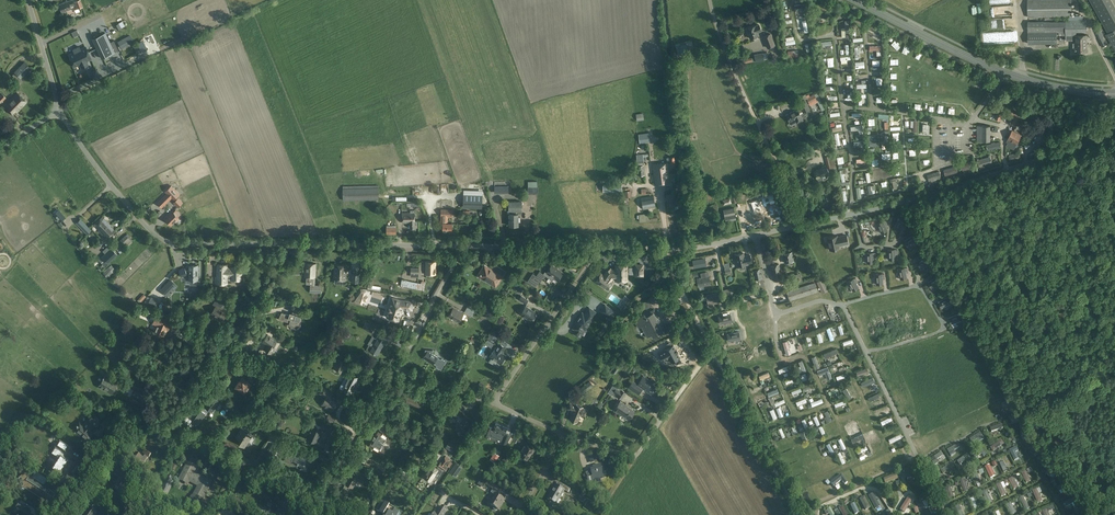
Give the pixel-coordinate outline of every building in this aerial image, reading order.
[(70,7),(74,5),(73,0),(71,0),(59,4),(62,12),(71,9),(70,7)] [(74,1),(77,9),(83,7),(80,0),(79,0),(74,1)] [(1069,17),(1072,17),(1072,16),(1071,0),(1028,0),(1028,17),(1069,17)] [(1112,0),(1092,0),(1109,31),(1114,27),(1114,6),(1112,0)] [(1028,22),(1028,43),(1057,42),(1057,32),(1059,32),(1059,36),(1075,35),(1077,35),(1076,32),(1087,31),(1087,19),(1083,19),(1083,16),(1072,16),(1072,17),(1069,17),(1069,19),(1066,20),(1065,21),(1044,21),(1028,22)] [(755,26),(746,29),(750,38),(759,35),(757,32),(761,30),(759,25),(755,26)] [(1104,37),(1102,31),(1100,27),(1095,30),(1099,39),(1099,40),(1102,47),(1107,45),(1103,37),(1104,37)] [(1106,35),(1114,52),(1114,29),(1106,35)] [(105,32),(92,38),(97,48),(110,42),(105,32)] [(763,36),(767,49),(775,46),(771,33),(763,36)] [(130,35),(117,42),(121,49),(134,42),(130,35)] [(1087,35),(1077,35),(1075,35),(1076,43),(1073,43),(1074,52),(1076,52),(1076,53),(1088,52),(1087,35)] [(110,42),(97,48),(101,58),(114,52),(110,42)] [(74,52),(69,55),(71,60),(76,57),(77,58),(88,52),(85,47),(80,49),(79,47),(73,50),(74,52)] [(76,57),(71,60),(74,66),(80,64),(81,67),(88,64),(86,61),(91,58),(88,52),(77,58),(76,57)] [(752,58),(741,59),(742,64),(764,60),(763,53),(754,54),(755,57),(752,58)] [(21,78),(25,74),(31,68),(25,62),(15,72),(21,78)] [(110,68),(114,75),(120,72),(116,65),(110,68)] [(19,115),(17,113),(27,102),(17,92),(4,106),(16,117),(19,115)] [(809,94),(806,95),(807,98),(809,103),(810,106),(817,102),(818,102),(814,94),(810,96),(809,94)] [(798,109),(786,115),(790,122),(791,124),(797,121),(797,123),(803,120),(800,113),(800,112),(803,111),(803,112),(810,108),(806,99),(799,102),(801,107),(798,109)] [(1009,121),(1008,122),(1013,124),(1016,126),(1020,118),(1021,118),(1022,117),(1023,115),(1023,114),(1018,112),(1013,109),(1011,114),(1012,114),(1009,121)] [(990,141),(990,126),(977,126),(977,141),(990,141)] [(1020,150),(1015,148),(1022,134),(1012,130),(1007,142),(1008,143),(1006,146),(1018,152),(1020,150)] [(992,143),(992,144),(987,145),(988,151),(1001,147),(1000,142),(995,143),(995,142),(992,143)] [(825,157),(829,170),(832,169),(833,173),(837,172),(836,168),(832,155),(831,150),(824,152),(826,156),(825,157)] [(637,163),(635,163),(636,166),(638,166),(638,176),(645,175),(644,165),(643,165),(643,163),(644,163),(643,160),(646,160),(646,156),(648,156),(648,154),(636,155),(637,163)] [(978,159),(980,167),(992,163),(990,155),(989,156),(989,157),(979,160),(979,159),(978,159)] [(667,162),(653,164),(656,185),(670,183),(669,177),(668,174),(667,167),(667,166),(671,165),(671,166),(675,165),(674,157),(667,158),(667,162)] [(972,168),(971,162),(961,165),(963,170),(972,168)] [(415,173),(421,171),(418,164),(412,167),(415,173)] [(814,172),(815,173),(813,174),(814,177),(816,177),(817,179),(818,181),(823,179),(822,177),(825,175),(826,178),(831,176),(829,173),(830,173),(826,166),(814,172)] [(959,171),(958,166),(945,170),(947,175),(959,171)] [(927,175),(928,180),(941,177),(940,171),(927,175)] [(528,187),(528,194),(538,194),(538,187),(537,187),(537,181),(528,181),(528,187)] [(343,200),(379,200),(378,188),(374,188),(374,185),(362,186),(362,185),(351,186),(351,188),(343,188),(343,200)] [(179,194),(172,186),(166,192),(167,193),(158,203),(161,206),(168,199),(169,200),(172,197),(174,199),(179,194)] [(667,207),(677,206),(675,193),(666,194),(667,207)] [(482,195),(464,194),(464,207),(482,207),(482,195)] [(766,209),(771,208),(771,210),(776,208),(775,206),(776,206),(775,202),(772,194),(762,198),(764,206),(765,205),(766,209)] [(643,209),(655,207),(653,196),(642,198),(643,209)] [(519,225),(518,214),(522,214),(522,210),(522,201),(509,201),(509,211),(510,211),(510,214),(510,226),(519,225)] [(706,217),(711,230),(719,227),(713,211),(714,211),(711,201),(705,204),(708,213),(710,212),(711,215),(706,217)] [(441,216),(441,223),(443,223),(443,231),(447,231),(447,230),(452,230),(452,223),(448,223),(448,217),(452,217),(452,215),(453,213),(453,209),(441,209),(441,216)] [(64,218),(57,210),(53,214),(60,221),(64,218)] [(417,221),(415,221),(415,210),(411,210),(411,213),(402,213),(402,223),(409,223),(409,225),(410,225),(410,228),(415,228),(415,225),(417,225),(417,221)] [(176,222),(179,219),(178,218),(179,218),(173,212),(166,219),(171,225),(175,221),(176,222)] [(649,213),(641,214),(642,222),(650,221),(651,221),(657,220),(657,214),(650,215),(649,213)] [(98,230),(106,239),(115,231),(111,226),(103,216),(93,225),(97,230),(98,230)] [(91,230),(80,219),(76,223),(87,234),(91,230)] [(901,231),(904,225),(905,226),(907,223),(905,222),(899,219),(894,228),(901,231)] [(879,229),(877,230),(879,233),(881,232),(881,233),(887,230),(883,221),(877,224),(879,229)] [(126,235),(118,242),(118,243),(124,249),(132,241),(126,235)] [(839,244),(843,243),(843,244),(848,243),(846,235),(837,237),(837,236),(827,238),(830,250),(839,248),(839,244)] [(908,247),(913,244),(915,246),(917,244),(916,242),(917,242),(913,236),(904,241),(908,247)] [(117,255),(111,248),(98,260),(105,267),(117,255)] [(897,250),(895,250),(895,249),(888,250),(888,260),(895,259),(895,253),(897,253),(897,250)] [(783,254),(785,263),(794,261),(792,252),(783,254)] [(178,261),(186,260),(185,253),(177,253),(178,261)] [(744,253),(735,255),(738,266),(739,266),(740,269),(746,268),(745,264),(746,264),(752,262),(750,255),(746,256),(744,256),(744,253)] [(875,253),(873,253),(866,253),(866,263),(873,263),(873,256),(875,256),(875,253)] [(930,264),(928,262),(929,262),(925,256),(917,261),(920,267),(926,264),(927,266),(930,264)] [(435,274),(436,262),(426,261),(426,274),(435,274)] [(307,284),(311,284),(310,285),(310,292),(322,293),(322,285),(315,285),(316,264),(305,263),(305,277),(307,277),(307,284)] [(346,278),(346,264),(334,264),(334,278),(346,278)] [(496,287),(505,271),(496,265),(492,272),(489,270),(490,268),(484,264),(478,275),(496,287)] [(770,266),(774,281),(783,279),(779,264),(770,266)] [(109,278),(116,271),(111,265),(108,267),(102,273),(107,278),(108,276),(109,278)] [(188,274),(189,274),(189,280),(190,280),(190,285),(197,285),(197,280),(198,280),(199,265),(189,265),(189,269),(186,271),(185,267),(178,270),(181,277),(188,274)] [(217,265),(217,277),(215,277),(215,284),(217,284),(228,284),(228,279),(232,279),(232,280),(242,280),(242,267),(232,267),(232,268),(227,268),(227,265),(217,265)] [(558,280),(563,272),(552,265),(547,272),(558,280)] [(627,280),(627,265),(616,265),(616,269),(611,269),(607,272),(604,276),(601,274),(596,281),(608,289),(613,282),(611,281),(613,278),(616,278),(616,280),(618,280),(618,281),(619,282),(624,282),(625,281),(625,280),(627,280)] [(761,268),(753,270),(757,288),(765,287),(761,268)] [(907,268),(905,268),(898,269),(900,279),(907,278),(906,271),(908,271),(907,268)] [(539,284),(545,275),(539,271),(536,276),(533,273),(527,281),(535,286),(538,283),(539,284)] [(884,274),(882,274),(875,274),(876,284),(883,284),(882,278),(885,277),(884,274)] [(702,277),(697,278),(699,287),(710,284),(709,276),(702,277)] [(937,277),(928,282),(932,288),(937,285),(938,287),(941,286),(940,284),(941,283),(937,277)] [(856,278),(854,279),(854,278),(848,282),(853,290),(859,287),(856,282),(858,281),(856,278)] [(822,293),(828,290),(822,279),(817,282),(822,293)] [(177,286),(170,280),(160,290),(166,295),(171,289),(173,288),(174,289),(177,286)] [(790,301),(818,292),(815,282),(787,292),(790,301)] [(360,301),(364,290),(358,288),(351,299),(360,301)] [(706,295),(708,305),(719,303),(719,302),(722,301),(721,296),(717,296),(717,293),(706,295)] [(519,299),(526,304),(528,300),(522,295),(519,299)] [(403,310),(412,310),(413,301),(401,300),(391,296),(386,317),(392,319),(392,320),(393,320),(393,321),(394,322),(395,322),(396,322),(397,321),(398,320),(399,320),(400,316),(401,316),(403,310)] [(148,304),(155,308),(158,300),(151,297),(151,298),(148,304)] [(948,297),(939,302),(942,308),(948,305),(949,307),(952,305),(951,303),(948,297)] [(633,301),(628,298),(620,309),(625,312),(633,301)] [(213,304),(217,306),(211,314),(221,321),(226,313),(222,310),(226,305),(216,299),(213,304)] [(601,311),(610,317),(614,310),(605,305),(601,311)] [(459,322),(464,313),(457,309),(452,306),(451,307),(450,307),(449,309),(449,310),(449,311),(451,312),(449,316),(459,322)] [(464,312),(471,316),(474,310),(468,306),(464,312)] [(530,321),(536,313),(526,306),(521,314),(530,321)] [(591,322),(590,321),(596,312),(589,307),(585,314),(582,313),(578,319),(579,320),(573,328),(576,330),(574,333),(578,336),(583,328),(586,329),(591,322)] [(293,312),(291,311),(290,315),(282,313),(278,319),(290,322),(289,325),(297,329),(300,327),(301,318),(300,318),(301,314),(300,314),(301,311),(293,309),(293,312)] [(653,336),(662,332),(663,331),(656,318),(658,317),(654,309),(645,314),(634,319),(639,328),(642,326),(648,336),(652,334),(653,336)] [(728,322),(728,324),(732,324),(731,321),(732,321),(730,314),(719,317),(720,324),(728,322)] [(961,323),(960,321),(961,320),(958,314),(949,318),(951,324),(957,322),(958,324),(961,323)] [(170,326),(171,322),(157,316),(153,324),(157,325),(155,331),(165,335),(169,326),(170,326)] [(372,333),(376,327),(366,321),(362,328),(372,333)] [(489,334),(486,339),(487,339),(493,343),(500,333),(498,332),(493,329),(489,334)] [(369,345),(367,348),(369,349),(370,350),(374,352),(374,353),(375,354),(375,353),(378,354),(386,340),(387,339),(384,338),(386,334),(385,334),(382,332),(379,330),(378,332),(377,334),(378,334),(376,338),(372,345),(370,344),(369,345)] [(739,332),(727,334),(729,341),(737,339),(737,343),(740,342),(740,339),(739,332)] [(268,334),(263,342),(267,345),(264,349),(271,354),(276,348),(273,346),(277,341),(268,334)] [(671,342),(666,344),(668,347),(664,349),(664,350),(665,350),(659,353),(663,361),(669,357),(671,362),(671,363),(675,361),(677,364),(681,362),(679,358),(680,358),(680,357),(680,358),(677,353),(678,352),(677,352),(676,350),(673,345),(672,345),(671,342)] [(492,359),(490,362),(494,364),(496,361),(500,364),(506,356),(502,353),(506,347),(505,347),(500,343),(496,349),(495,348),(490,356),(492,358),(492,359)] [(734,352),(737,358),(744,354),(745,356),(748,355),(747,353),(748,352),(744,346),(734,352)] [(441,370),(446,361),(441,359),(437,357),(432,354),(432,350),(425,350),(425,357),(424,358),(430,361),(430,362),(433,364),(433,363),(437,366),(436,367),(441,370)] [(837,351),(824,356),(826,361),(839,356),(837,351)] [(162,352),(159,359),(165,362),(168,355),(162,352)] [(331,367),(340,371),(344,362),(336,358),(331,367)] [(135,365),(129,361),(124,367),(130,371),(135,365)] [(464,364),(460,362),(455,368),(459,371),(464,364)] [(754,373),(757,371),(756,369),(753,363),(742,368),(746,374),(753,371),(754,373)] [(613,366),(610,370),(616,374),(620,368),(614,364),(613,366)] [(271,378),(274,370),(263,365),(260,374),(271,378)] [(252,371),(246,379),(242,377),(236,387),(245,393),(251,383),(249,382),(251,380),(253,381),(257,375),(252,371)] [(340,388),(351,394),(359,377),(348,372),(340,388)] [(117,382),(105,375),(99,386),(110,393),(117,382)] [(638,395),(641,391),(643,388),(652,394),(654,391),(655,391),(657,388),(656,387),(646,380),(647,378),(644,376),(638,384),(634,381),(631,385),(629,388),(638,395)] [(579,389),(582,394),(593,386),(589,381),(579,389)] [(319,393),(326,397),(322,404),(331,410),(336,402),(330,398),(333,393),(323,387),(319,393)] [(616,396),(622,400),(627,393),(621,389),(620,391),(616,388),(613,392),(617,395),(616,396)] [(130,397),(143,404),(147,397),(134,390),(130,397)] [(869,400),(878,396),(877,391),(867,396),(869,400)] [(204,405),(202,409),(207,412),(210,409),(213,411),(215,407),(216,408),(219,403),(222,405),(224,402),(221,400),(212,394),(204,405)] [(421,398),(419,397),(410,394),(407,403),(419,407),(422,400),(426,401),(428,397),(422,395),(421,398)] [(1002,402),(1003,406),(1016,402),(1015,397),(1002,402)] [(632,414),(634,411),(620,401),(615,410),(629,419),(629,418),(630,419),(631,418),(633,415),(633,414),(632,414)] [(585,416),(588,410),(583,408),(583,407),(576,404),(576,405),(570,402),(567,408),(573,411),(570,419),(577,422),(580,414),(585,416)] [(275,423),(284,408),(279,405),(271,420),(275,423)] [(399,411),(391,406),(387,412),(396,417),(399,411)] [(455,407),(452,416),(459,418),(462,419),(459,425),(458,427),(456,431),(462,434),(465,428),(467,425),(467,426),(469,419),(470,417),(466,416),(468,412),(455,407)] [(196,416),(193,422),(198,425),(202,420),(206,414),(201,410),(196,416)] [(79,422),(74,428),(79,432),(79,431),(84,435),(83,436),(88,439),(93,433),(89,430),(92,426),(95,429),(102,420),(93,413),(86,421),(86,422),(83,426),(79,422)] [(256,420),(253,426),(258,430),(262,424),(256,420)] [(480,432),(488,424),(484,421),(476,428),(480,432)] [(378,426),(386,431),(389,427),(381,422),(378,426)] [(307,437),(307,438),(314,441),(313,444),(317,446),(322,448),(325,443),(319,440),(319,441),(317,440),(322,429),(324,430),(329,433),(332,428),(322,423),(321,426),(314,423),(313,424),(311,424),(310,427),(311,428),(309,433),(309,434),(308,434),(307,436),(307,437)] [(510,434),(505,432),(507,428),(496,423),(494,428),(488,425),(484,434),(489,436),(489,435),(503,441),(502,443),(506,444),(510,434)] [(990,427),(992,432),(1005,427),(1004,423),(990,427)] [(242,428),(236,437),(241,440),(239,443),(249,449),(251,445),(252,444),(248,441),(251,436),(246,433),(247,432),(242,428)] [(379,429),(369,445),(382,453),(385,448),(378,443),(381,438),(389,443),(392,438),(379,429)] [(990,447),(993,451),(1004,443),(1001,439),(990,447)] [(534,450),(536,447),(526,441),(519,454),(527,459),(532,450),(534,450)] [(289,442),(286,448),(293,451),(289,459),(291,460),(301,465),(299,468),(305,471),(310,459),(299,453),(301,448),(289,442)] [(454,453),(458,448),(449,442),(445,447),(454,453)] [(61,481),(71,465),(72,465),(71,464),(63,459),(65,456),(66,455),(70,449),(60,443),(56,449),(52,455),(59,459),(50,473),(50,474),(61,481)] [(961,446),(958,443),(947,449),(951,455),(956,453),(955,450),(961,446)] [(279,447),(272,444),(266,457),(273,460),(279,447)] [(1009,449),(1014,460),(1019,458),(1016,451),(1018,450),(1017,446),(1009,449)] [(136,466),(141,469),(145,463),(144,462),(148,457),(149,458),(152,454),(146,449),(143,453),(145,455),(143,458),(136,453),(130,461),(136,466)] [(17,450),(15,452),(24,458),(25,456),(17,450)] [(364,463),(369,455),(363,452),(359,460),(364,463)] [(499,455),(494,452),(490,459),(495,462),(499,455)] [(944,456),(941,452),(930,458),(934,465),(939,462),(938,459),(944,456)] [(844,466),(847,465),(842,454),(839,456),(844,466)] [(448,467),(446,466),(451,459),(445,456),(441,462),(440,461),(437,466),(445,471),(448,467)] [(449,472),(456,476),(462,467),(456,462),(449,472)] [(209,488),(209,487),(211,482),(194,473),(196,468),(188,463),(180,478),(189,482),(189,481),(203,488),(200,494),(196,492),(193,497),(192,497),(188,505),(195,509),(200,500),(201,501),(205,493),(206,494),(209,488)] [(438,476),(442,470),(438,467),(437,468),(431,465),(423,476),(431,481),(435,474),(438,476)] [(604,477),(601,465),(593,467),(593,469),(586,473),(589,477),(592,476),(593,480),(604,477)] [(345,483),(353,487),(358,479),(362,482),(366,476),(361,473),(353,468),(345,483)] [(22,483),(30,489),(29,491),(48,503),(51,497),(46,494),(49,491),(50,492),(55,486),(37,474),(34,479),(27,475),(22,483)] [(116,474),(112,481),(115,483),(112,488),(119,492),(126,480),(116,474)] [(841,474),(831,483),(834,486),(841,480),(845,484),(848,482),(841,474)] [(159,492),(166,496),(170,489),(168,488),(172,480),(170,479),(172,477),(168,475),(159,492)] [(885,481),(887,487),(900,481),(898,479),(894,481),(892,478),(885,481)] [(133,491),(138,495),(144,487),(139,483),(133,491)] [(348,496),(352,489),(345,485),(341,492),(348,496)] [(553,507),(555,503),(556,504),(565,490),(568,492),(570,489),(563,485),(562,488),(556,485),(548,499),(551,500),(548,504),(553,507)] [(945,487),(949,498),(954,496),(950,485),(945,487)] [(497,511),(498,509),(498,510),(504,499),(501,497),(500,498),(498,496),(500,492),(493,488),(491,493),(494,495),(491,500),(493,501),(491,505),(494,507),(493,508),(493,509),(496,511),(497,511)] [(437,508),(442,499),(436,495),(431,504),(437,508)] [(864,496),(860,499),(866,510),(870,507),(864,496)] [(231,504),(239,509),(242,504),(234,499),(231,504)] [(284,514),(278,510),(280,506),(278,505),(279,504),(268,499),(264,506),(270,510),(269,512),(273,514),(284,514)] [(932,499),(928,501),(934,513),(939,511),(932,499)] [(401,514),(395,510),(395,509),(382,501),(376,510),(384,514),(401,514)] [(29,509),(19,503),(15,509),(19,512),(17,514),(31,514),(28,513),(29,513),(28,512),(29,509)] [(108,513),(95,504),(87,514),(99,514),(100,514),(107,514),(108,513)] [(448,509),(442,506),(438,512),(439,512),(438,514),(435,512),(433,514),(444,514),(448,509)]
